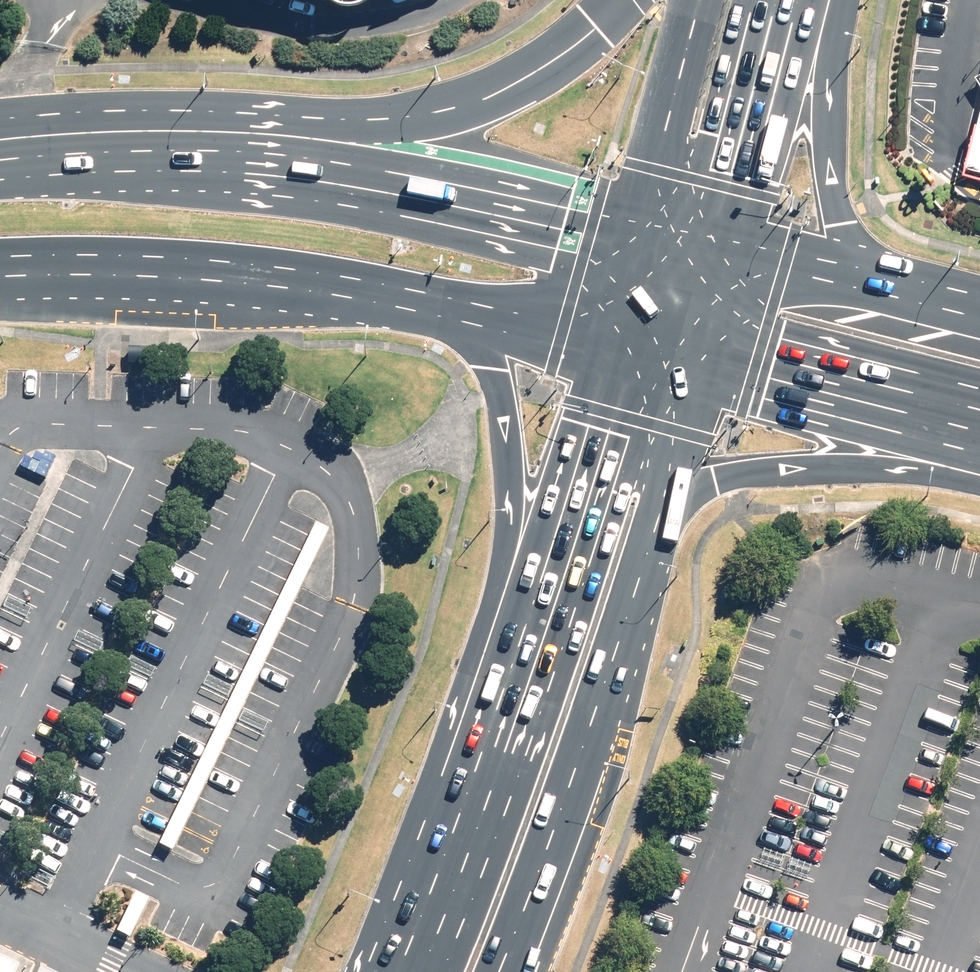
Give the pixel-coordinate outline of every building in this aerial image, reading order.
[(970,172),(979,175),(979,131),(970,172)] [(314,520),(158,841),(166,845),(174,849),(331,528),(322,524),(314,520)] [(136,890),(117,929),(124,932),(129,935),(148,896),(141,893),(136,890)]
